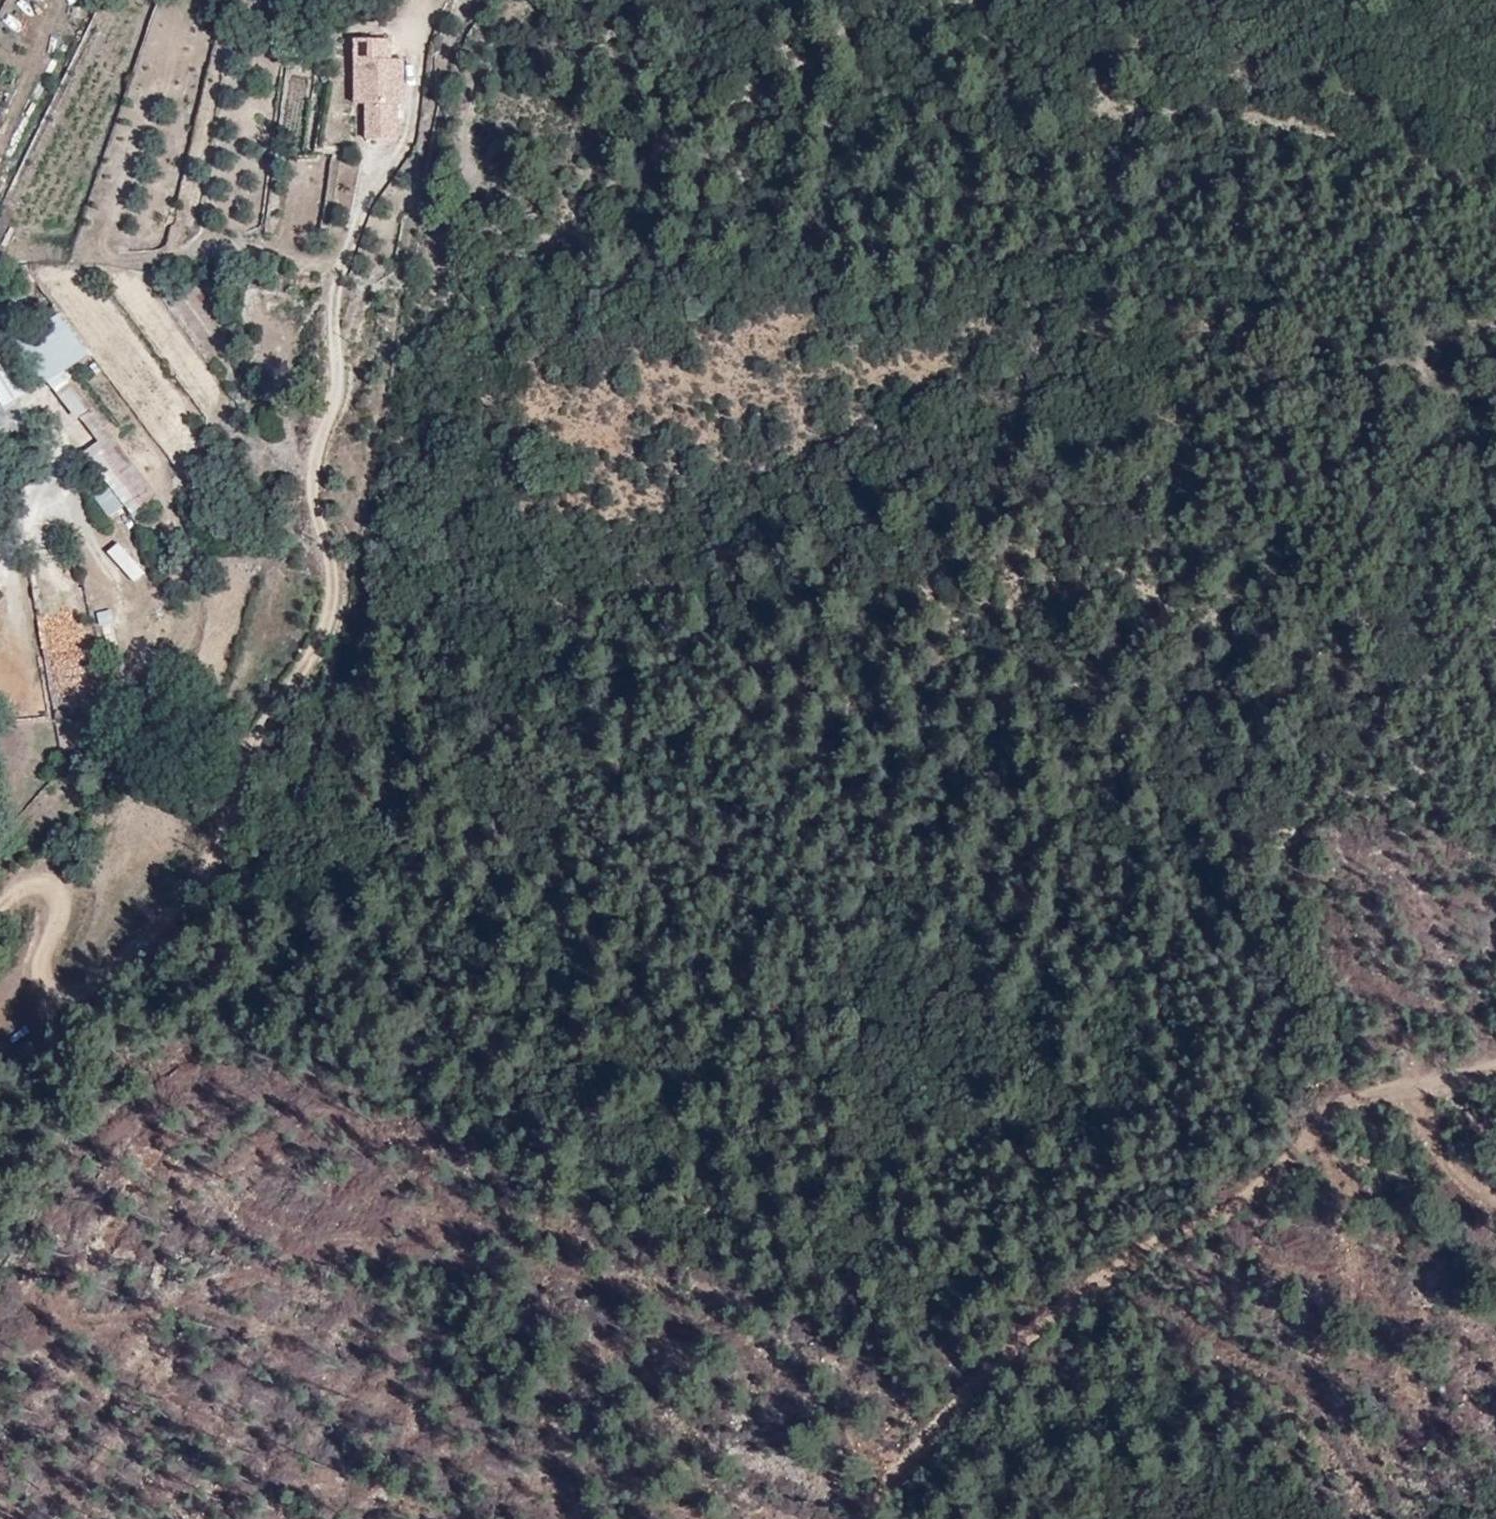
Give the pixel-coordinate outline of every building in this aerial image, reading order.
[(347,83),(383,87),(384,71),(371,70),(372,50),(337,50),(337,72),(347,72),(347,83)] [(347,72),(337,72),(337,81),(340,82),(347,83),(347,72)] [(346,150),(376,150),(376,112),(382,112),(383,87),(347,83),(347,115),(346,150)] [(133,515),(157,496),(68,380),(57,389),(96,440),(84,449),(111,484),(95,496),(110,516),(125,505),(133,515)] [(108,551),(133,582),(145,572),(120,541),(108,551)]
